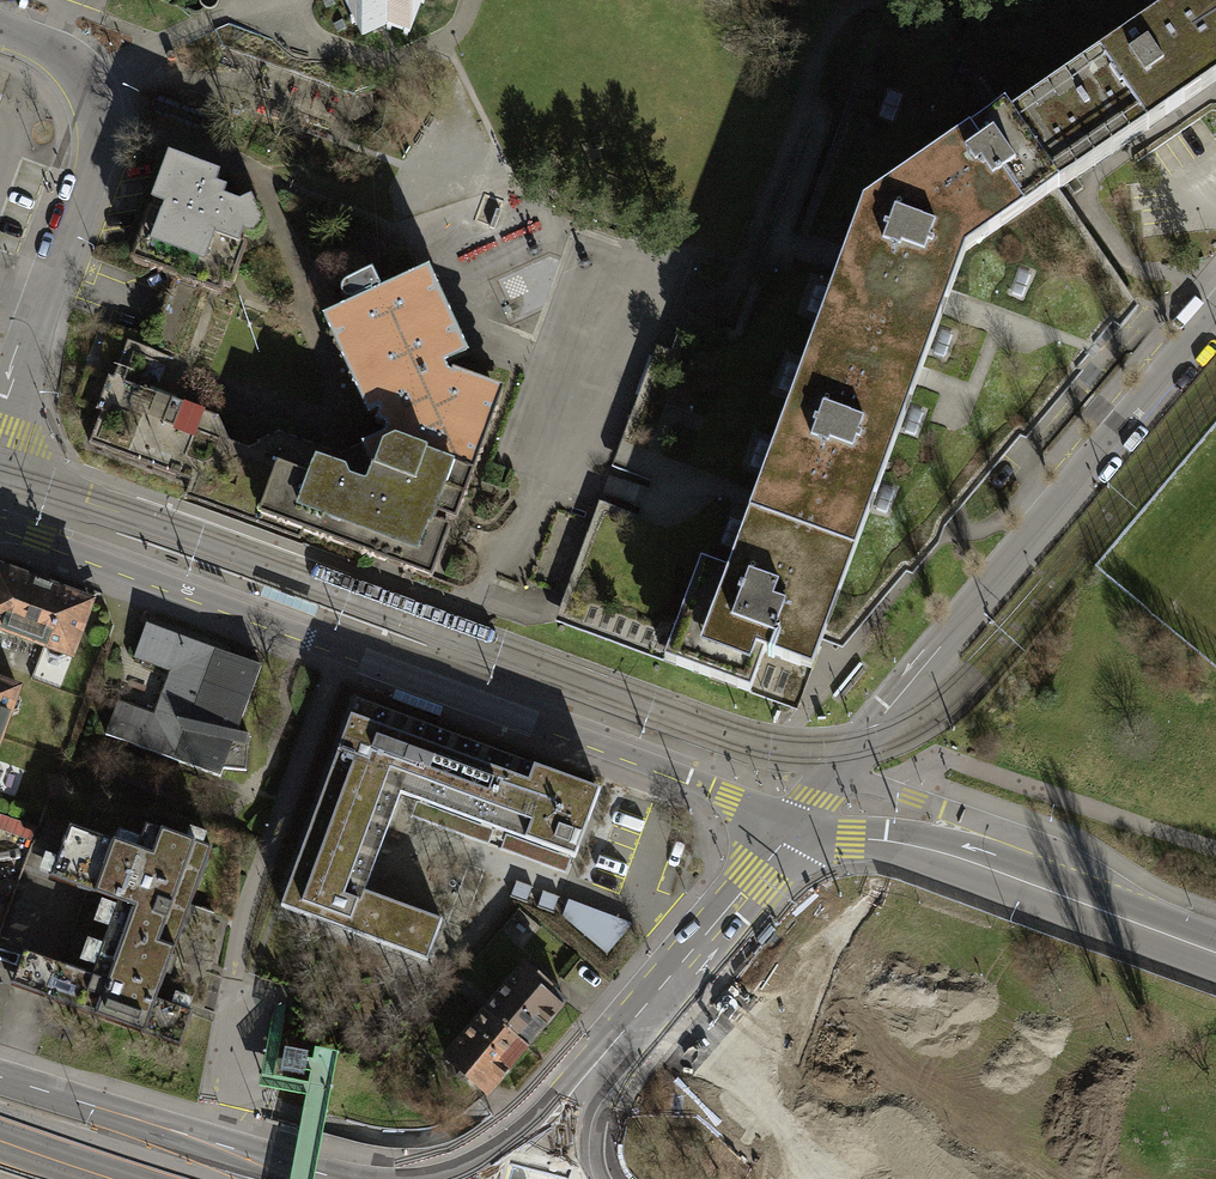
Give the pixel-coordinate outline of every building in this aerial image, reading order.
[(410,45),(426,0),(338,0),(361,48),(388,37),(410,45)] [(1212,0),(1179,0),(1005,120),(1054,190),(1215,79),(1215,6),(1212,0)] [(967,63),(870,27),(793,235),(826,247),(844,241),(852,244),(861,219),(1005,120),(967,63)] [(1005,120),(861,219),(852,244),(855,245),(847,267),(844,266),(823,322),(752,518),(726,586),(702,577),(679,638),(670,664),(745,691),(758,655),(769,659),(770,657),(795,667),(810,628),(811,628),(839,550),(911,355),(926,315),(941,273),(944,265),(952,259),(1054,190),(1005,120)] [(245,199),(233,204),(218,198),(221,190),(210,186),(214,175),(173,160),(156,206),(159,207),(157,214),(146,210),(128,259),(151,268),(154,262),(173,270),(217,285),(224,288),(240,245),(234,243),(238,234),(244,236),(250,235),(254,232),(256,229),(256,223),(249,208),(245,199)] [(967,296),(949,308),(1072,353),(1122,293),(1074,223),(1060,232),(1040,225),(1028,233),(1018,260),(1002,271),(987,265),(976,273),(967,296)] [(829,279),(783,262),(769,302),(823,322),(911,355),(1020,395),(1029,398),(1031,391),(1017,386),(1029,353),(926,315),(829,279)] [(174,402),(217,285),(173,270),(143,352),(125,345),(112,380),(174,402)] [(447,374),(443,373),(439,365),(452,360),(413,275),(327,314),(369,406),(373,415),(370,424),(380,428),(381,430),(378,437),(335,456),(273,433),(243,447),(224,441),(213,416),(174,402),(112,380),(106,378),(94,412),(100,415),(88,446),(185,480),(180,495),(295,537),(300,523),(429,570),(444,529),(430,523),(431,519),(433,515),(446,520),(455,496),(452,494),(491,389),(447,373),(447,374)] [(669,485),(668,487),(752,518),(839,550),(892,569),(923,533),(921,532),(939,511),(969,476),(982,460),(983,461),(1014,424),(1010,421),(1020,395),(911,355),(823,322),(769,302),(754,297),(740,336),(689,317),(672,364),(658,359),(647,388),(644,387),(626,435),(634,453),(679,469),(673,486),(669,485)] [(840,631),(892,569),(839,550),(752,518),(668,487),(651,532),(597,512),(570,586),(579,590),(575,600),(589,605),(591,601),(648,622),(648,621),(670,630),(668,634),(679,638),(683,627),(758,655),(769,659),(770,657),(795,667),(810,628),(811,628),(833,636),(839,630),(840,631)] [(0,572),(0,633),(66,657),(86,603),(0,572)] [(255,665),(141,623),(129,657),(164,670),(148,714),(113,701),(100,734),(214,776),(217,768),(240,770),(244,735),(231,731),(255,665)] [(3,715),(12,712),(16,702),(11,693),(13,689),(0,685),(0,724),(3,715)] [(595,790),(353,701),(277,907),(422,960),(436,920),(359,892),(395,793),(570,857),(595,790)] [(111,902),(101,931),(167,955),(178,925),(183,927),(190,908),(185,906),(206,848),(197,845),(176,838),(140,825),(131,849),(106,840),(63,825),(51,859),(44,878),(111,902)] [(534,889),(517,882),(511,897),(528,904),(534,889)] [(560,898),(543,892),(537,907),(554,913),(560,898)] [(564,918),(609,956),(635,926),(571,902),(564,918)] [(172,957),(167,955),(101,931),(85,975),(18,951),(5,986),(175,1047),(187,1012),(151,1000),(160,974),(165,976),(172,957)] [(519,965),(480,1011),(521,1046),(560,1000),(519,965)] [(480,1011),(440,1057),(482,1092),(521,1046),(480,1011)]
